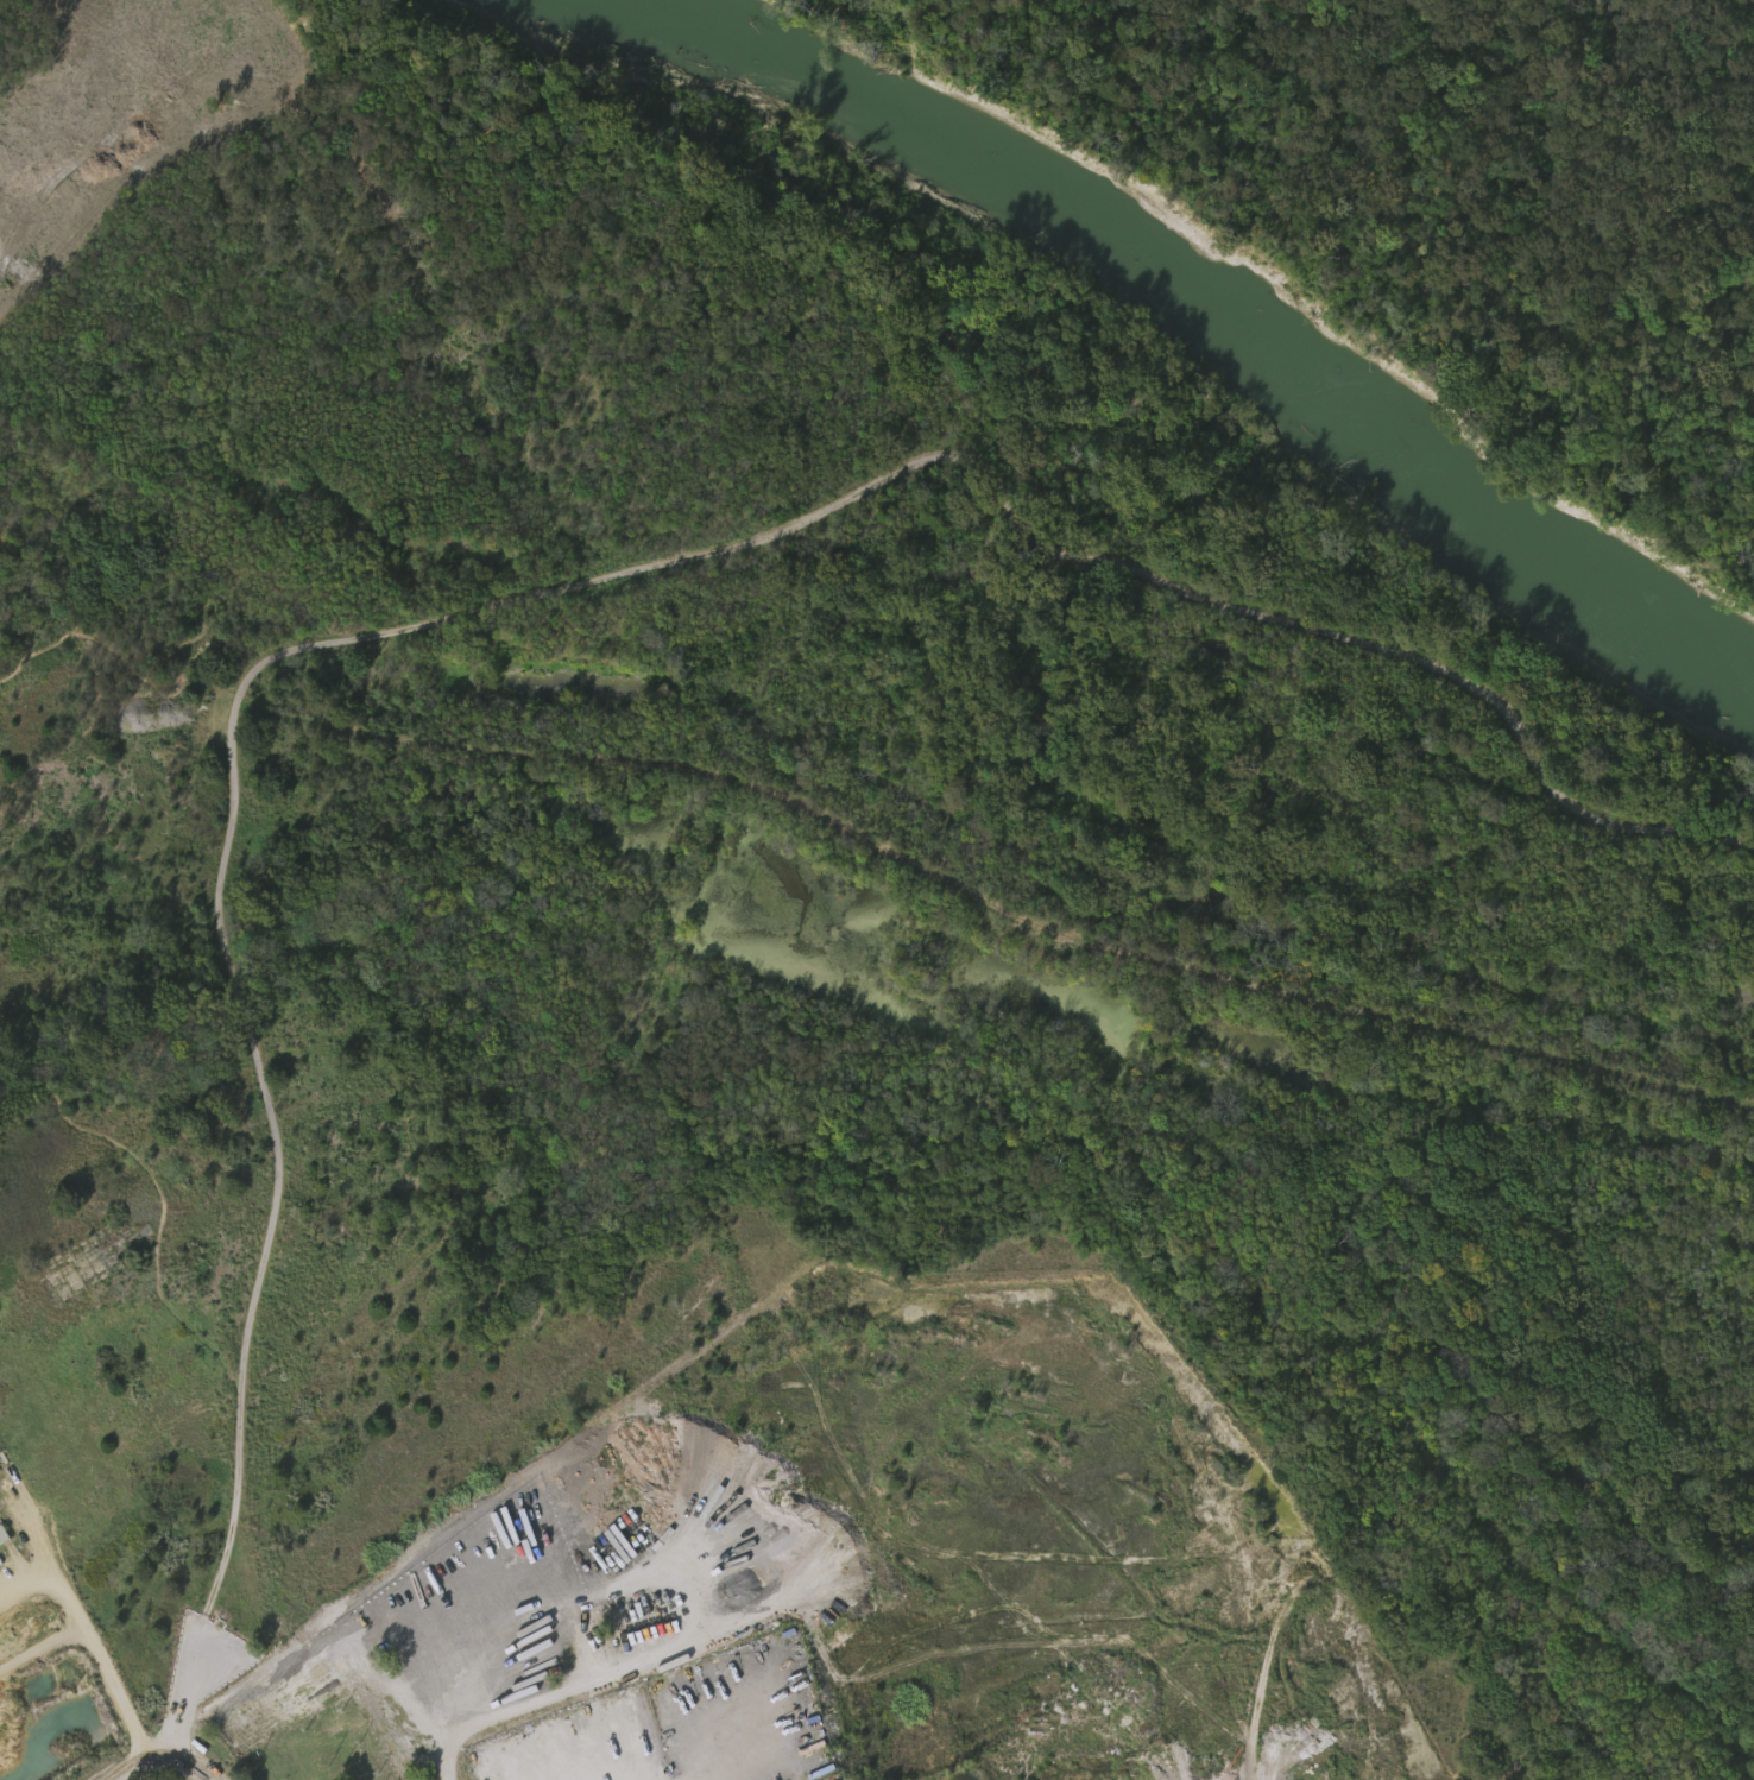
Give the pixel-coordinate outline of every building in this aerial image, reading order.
[(8,1539),(0,1543),(0,1525),(1,1525),(8,1539)]
